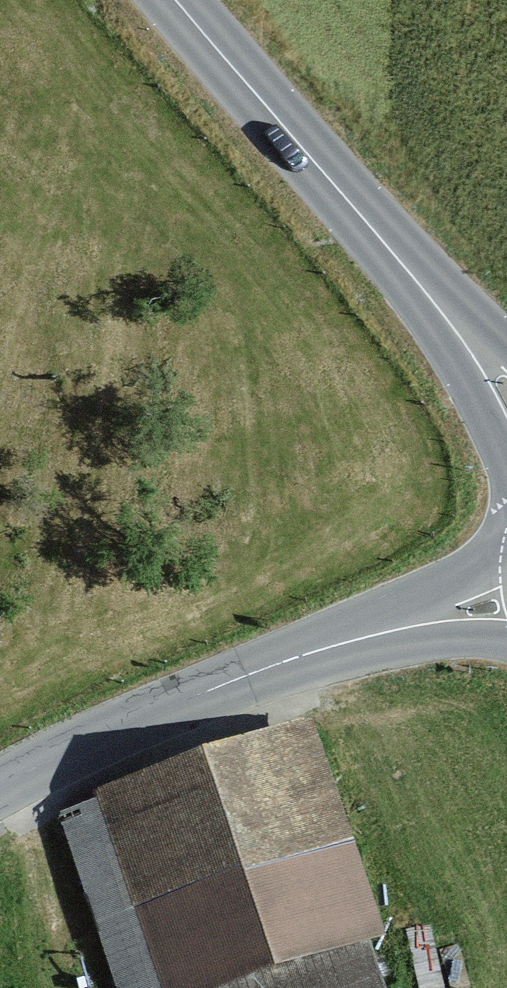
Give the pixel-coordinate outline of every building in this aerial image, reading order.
[(108,987),(388,987),(301,728),(49,812),(108,987)]
